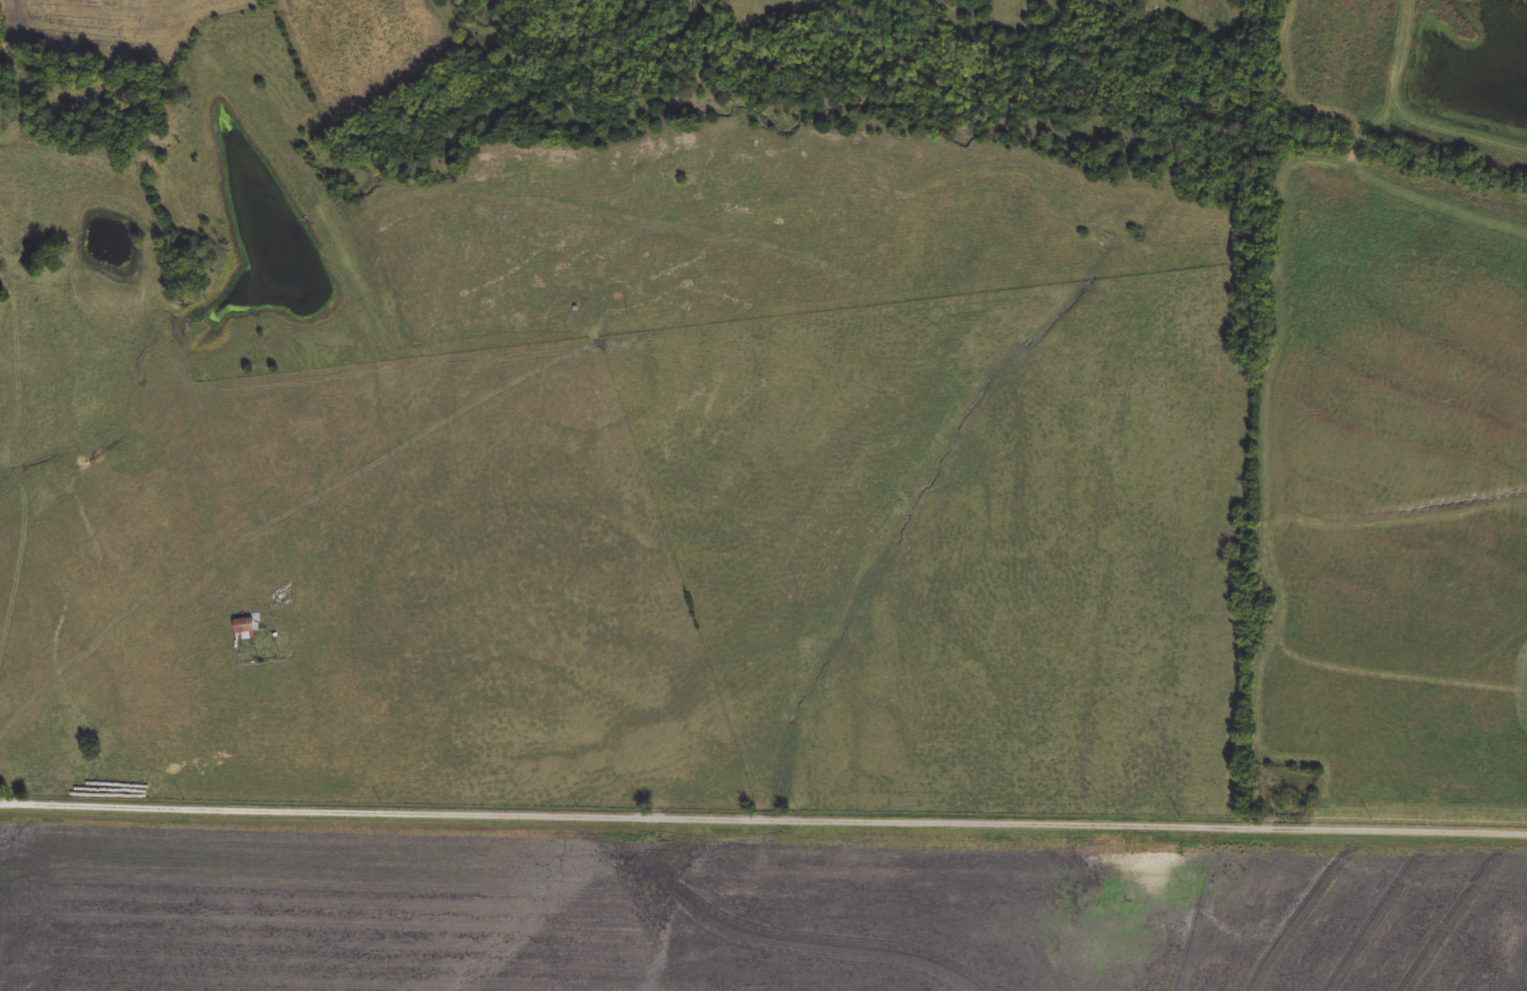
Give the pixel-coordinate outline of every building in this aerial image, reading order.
[(235,622),(253,619),(257,638),(239,642),(235,622)]
